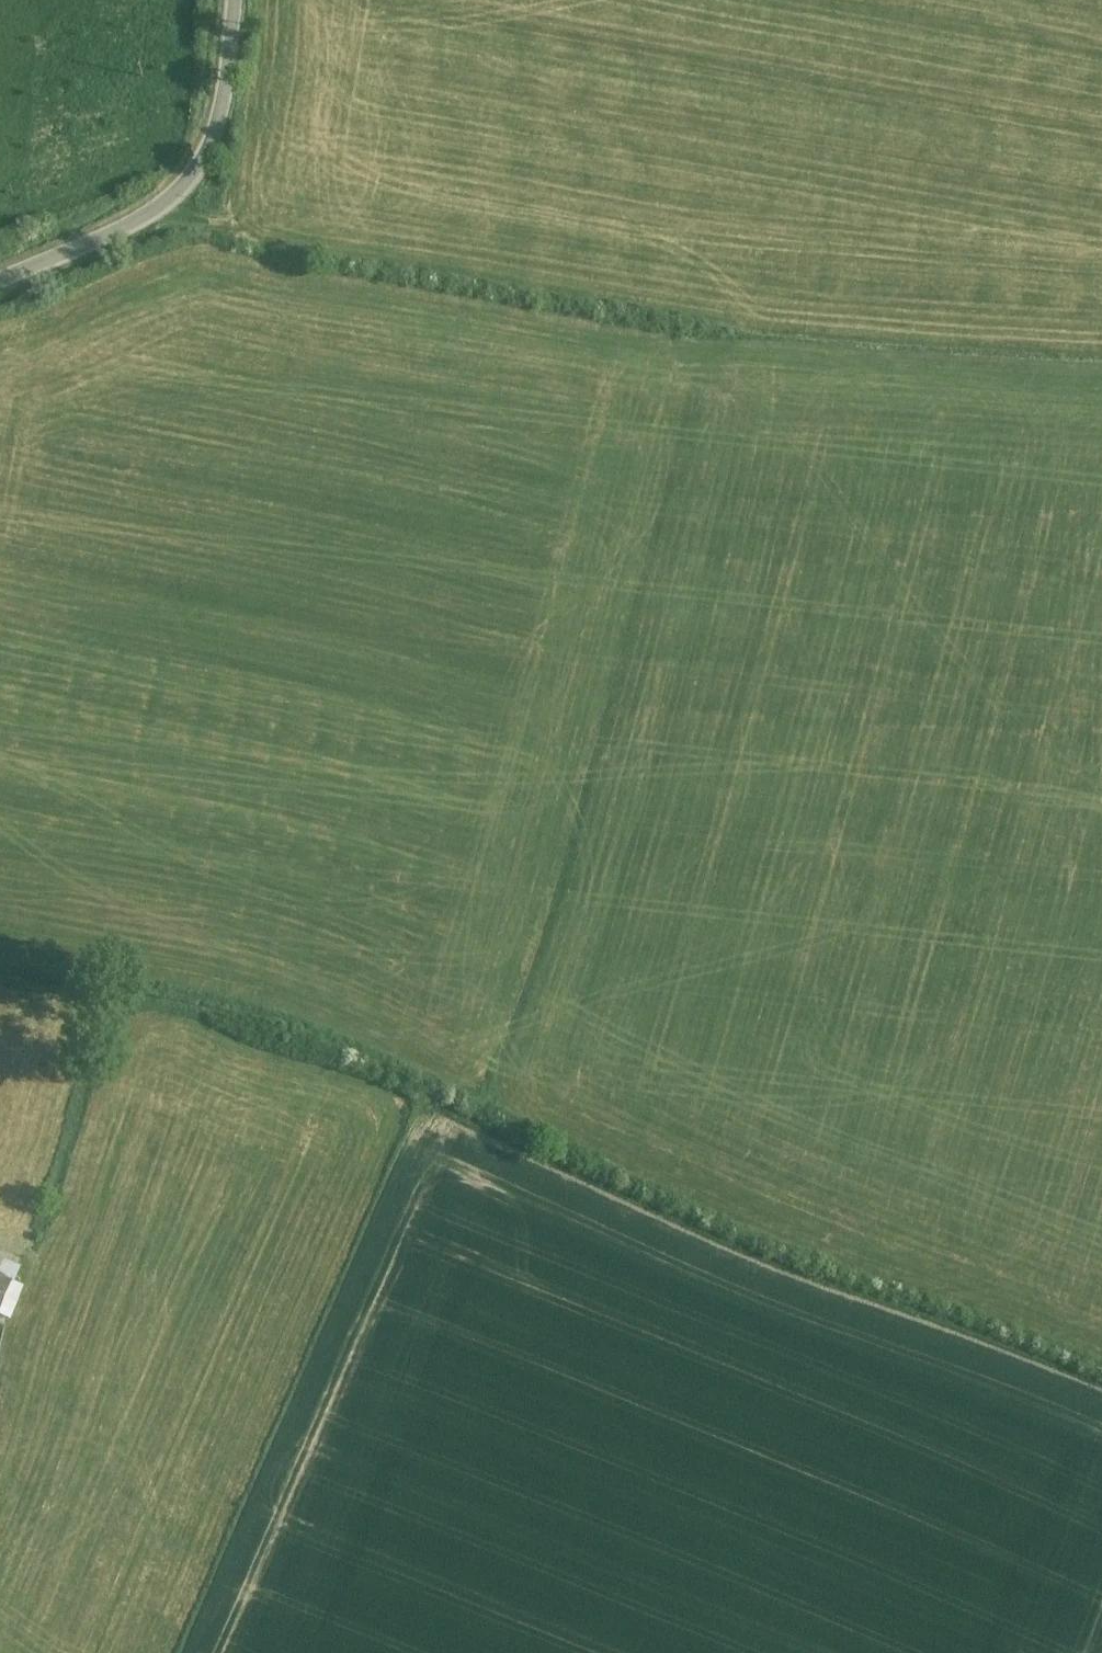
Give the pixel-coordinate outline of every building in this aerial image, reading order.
[(12,1284),(0,1279),(0,1315),(12,1284)]
